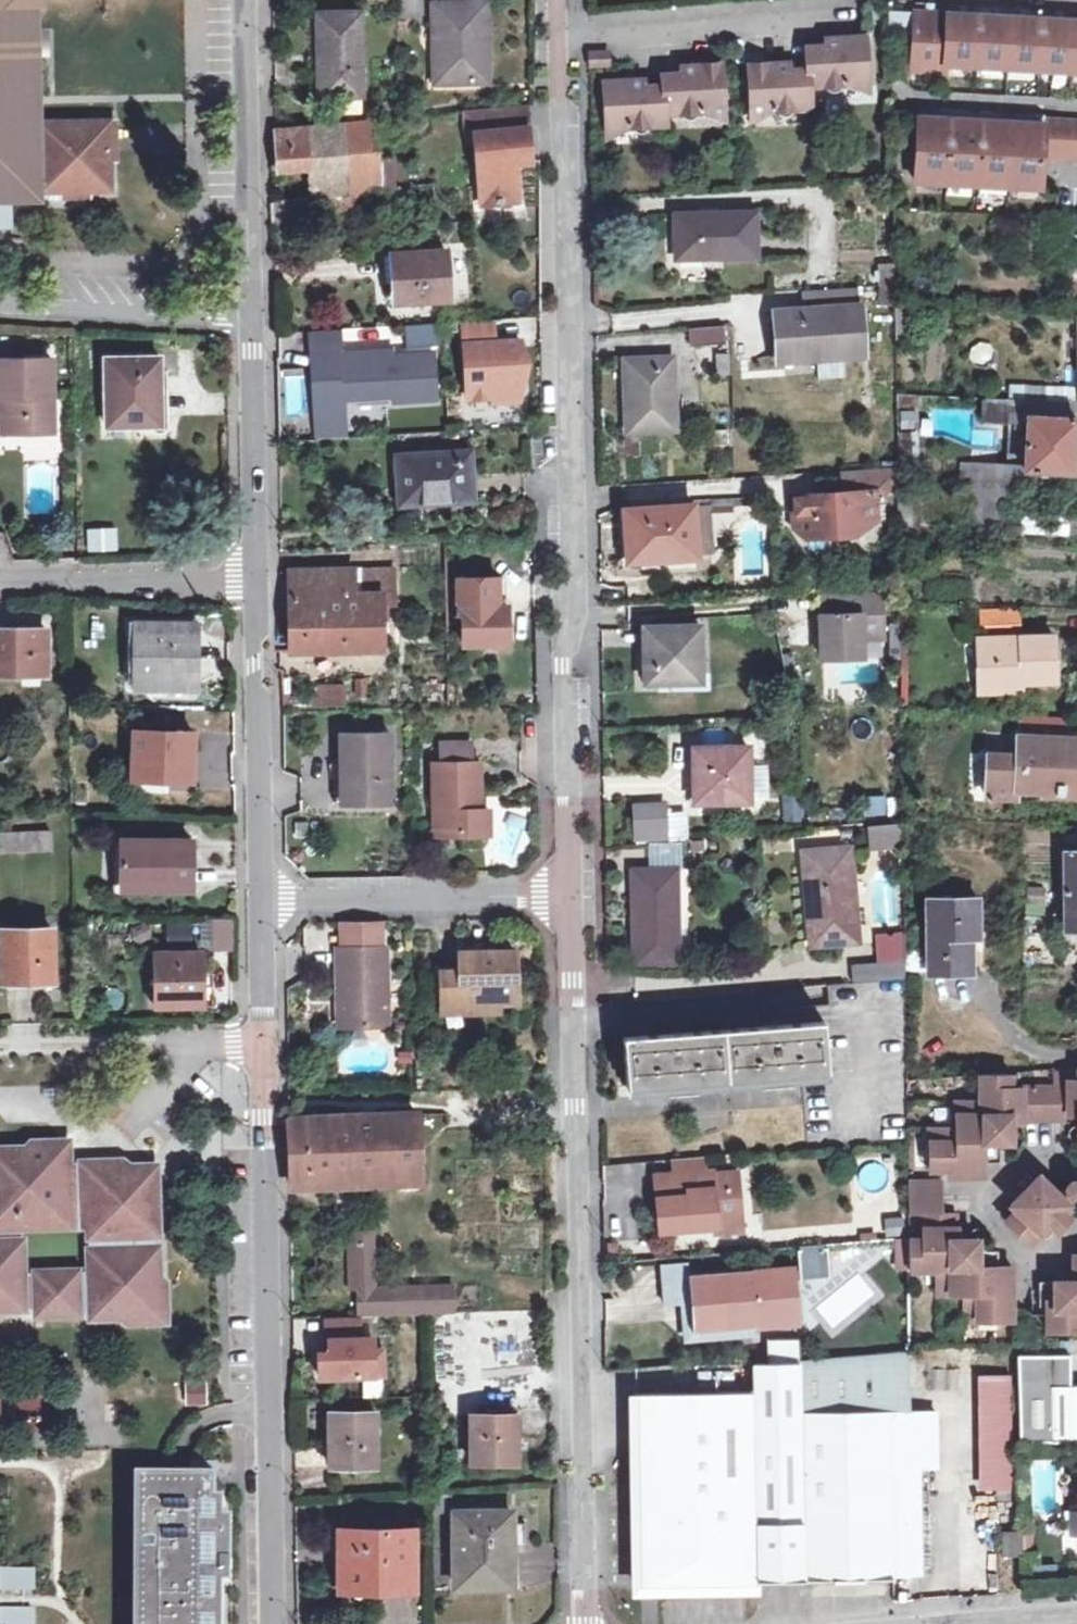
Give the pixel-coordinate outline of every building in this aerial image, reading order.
[(44,200),(44,190),(64,189),(64,185),(90,185),(90,189),(111,189),(110,122),(43,123),(41,0),(0,0),(0,201),(44,200)] [(436,82),(489,81),(488,2),(435,3),(436,82)] [(916,11),(891,10),(891,32),(915,33),(916,11)] [(916,11),(915,33),(913,61),(929,61),(928,70),(946,71),(947,60),(1076,67),(1076,20),(916,11)] [(322,96),(363,96),(363,13),(322,13),(322,96)] [(807,47),(809,69),(789,70),(781,70),(780,63),(750,65),(753,118),(776,108),(811,106),(810,85),(846,83),(870,92),(867,36),(835,37),(835,45),(807,47)] [(608,48),(586,49),(588,67),(609,66),(608,48)] [(663,74),(664,85),(645,86),(635,87),(635,80),(606,81),(608,136),(633,124),(666,123),(666,112),(701,110),(726,123),(722,64),(693,66),(694,73),(663,74)] [(528,102),(465,109),(467,133),(477,132),(483,203),(521,200),(518,162),(533,160),(528,102)] [(1046,124),(920,117),(916,176),(1042,184),(1044,154),(1046,124)] [(1056,120),(1046,120),(1046,124),(1044,154),(1055,155),(1056,120)] [(1056,120),(1055,155),(1076,156),(1076,121),(1056,120)] [(283,170),(314,167),(334,166),(381,162),(381,159),(384,158),(391,158),(391,142),(380,143),(379,122),(280,131),(283,170)] [(385,188),(384,158),(381,159),(381,162),(334,166),(335,191),(374,188),(385,188)] [(334,166),(314,167),(315,197),(336,195),(335,191),(334,166)] [(374,188),(335,191),(336,195),(315,197),(296,198),(296,211),(375,205),(374,188)] [(385,188),(374,188),(375,205),(386,204),(385,188)] [(285,199),(275,202),(276,224),(285,223),(285,199)] [(677,259),(758,258),(757,212),(676,214),(677,259)] [(397,253),(399,286),(400,302),(451,299),(448,249),(397,253)] [(387,286),(399,286),(397,253),(385,254),(387,286)] [(895,282),(895,270),(895,265),(880,265),(880,283),(895,282)] [(914,270),(895,270),(895,282),(895,303),(895,306),(915,307),(914,270)] [(895,282),(880,283),(881,303),(895,303),(895,282)] [(915,339),(915,307),(895,306),(895,337),(915,339)] [(781,360),(864,355),(861,307),(778,313),(781,360)] [(692,346),(727,343),(726,326),(690,329),(692,346)] [(341,329),(313,330),(314,346),(342,344),(341,329)] [(314,352),(318,407),(345,405),(345,400),(393,397),(394,402),(438,399),(435,352),(376,355),(375,348),(314,352)] [(109,425),(163,425),(162,357),(108,358),(109,425)] [(628,432),(678,430),(675,358),(627,359),(628,432)] [(4,399),(5,434),(57,432),(56,361),(0,362),(0,399),(4,399)] [(1024,493),(1044,494),(1044,489),(1074,491),(1076,441),(1076,402),(1012,398),(986,397),(985,421),(1031,424),(1029,465),(1025,465),(1024,493)] [(345,405),(318,407),(320,438),(346,437),(345,405)] [(403,504),(475,500),(471,453),(400,457),(403,504)] [(1025,465),(976,462),(974,493),(985,494),(985,496),(1024,498),(1024,493),(1025,465)] [(897,492),(897,483),(897,468),(842,471),(842,494),(793,497),(794,529),(805,538),(853,535),(852,521),(876,520),(876,503),(884,503),(884,492),(897,492)] [(1023,525),(1024,498),(985,496),(984,523),(1023,525)] [(628,562),(698,556),(694,503),(624,509),(628,562)] [(117,529),(90,530),(91,550),(118,549),(117,529)] [(383,607),(395,606),(393,571),(362,571),(362,595),(356,595),(355,572),(290,573),(291,652),(384,652),(383,607)] [(458,608),(463,608),(464,645),(509,644),(508,606),(499,606),(499,586),(458,588),(458,608)] [(826,660),(867,659),(867,641),(889,640),(889,598),(825,599),(826,660)] [(988,611),(989,638),(1023,637),(1023,610),(988,611)] [(136,684),(163,684),(166,684),(194,684),(194,623),(137,623),(136,684)] [(645,686),(702,683),(701,625),(644,627),(645,686)] [(7,633),(7,628),(0,628),(0,674),(47,674),(47,633),(7,633)] [(1023,637),(989,638),(980,638),(980,661),(984,661),(985,684),(1024,683),(1060,682),(1059,636),(1023,637)] [(787,681),(811,682),(813,652),(789,651),(787,681)] [(312,708),(344,706),(343,683),(311,685),(312,708)] [(1024,683),(985,684),(986,695),(1024,694),(1024,683)] [(1023,717),(1022,737),(1072,740),(1073,721),(1023,717)] [(136,730),(134,776),(167,776),(170,776),(193,777),(195,731),(136,730)] [(350,775),(350,804),(391,804),(389,730),(342,731),(341,775),(350,775)] [(1022,737),(1019,737),(1019,752),(990,751),(988,795),(1018,797),(1019,790),(1066,794),(1066,789),(1076,790),(1076,741),(1072,740),(1022,737)] [(695,771),(700,771),(700,801),(751,801),(751,747),(696,748),(695,771)] [(476,794),(482,794),(481,758),(434,760),(434,809),(444,808),(444,834),(491,833),(490,807),(482,808),(476,808),(476,794)] [(350,775),(341,775),(337,775),(337,804),(350,804),(350,775)] [(166,792),(167,784),(167,776),(134,776),(133,790),(166,792)] [(857,796),(859,818),(885,816),(883,794),(857,796)] [(662,799),(628,801),(630,841),(686,837),(685,809),(663,810),(662,799)] [(444,808),(434,809),(435,834),(444,834),(444,808)] [(871,848),(901,845),(899,823),(870,826),(871,848)] [(52,849),(51,830),(0,832),(0,850),(52,849)] [(123,889),(194,890),(194,841),(123,840),(123,889)] [(813,946),(861,942),(851,847),(804,852),(813,946)] [(1076,928),(1076,852),(1068,852),(1068,928),(1076,928)] [(636,947),(641,947),(641,964),(679,964),(680,946),(675,946),(675,908),(678,908),(677,870),(634,871),(636,947)] [(929,974),(970,973),(970,938),(980,938),(980,899),(929,899),(929,974)] [(4,980),(38,980),(41,980),(54,980),(54,928),(4,929),(4,980)] [(878,934),(879,963),(906,961),(905,932),(878,934)] [(462,952),(462,972),(444,972),(445,995),(469,1012),(499,1011),(499,1002),(516,1002),(514,952),(462,952)] [(158,1007),(215,1006),(215,974),(204,974),(204,953),(157,953),(158,1007)] [(906,961),(879,963),(852,965),(854,983),(906,979),(906,961)] [(389,962),(346,963),(343,963),(346,1041),(394,1039),(392,962),(389,962)] [(469,1012),(445,995),(445,1012),(469,1012)] [(629,1090),(830,1073),(825,1021),(625,1037),(629,1090)] [(1000,1150),(999,1114),(1010,1115),(1011,1123),(1024,1122),(1023,1120),(1069,1120),(1070,1115),(1076,1115),(1076,1077),(1065,1077),(1065,1086),(1010,1087),(1010,1071),(979,1074),(979,1102),(956,1101),(956,1128),(930,1128),(929,1169),(956,1169),(956,1175),(985,1175),(985,1162),(1000,1162),(1000,1150)] [(731,1083),(733,1107),(782,1105),(781,1081),(731,1083)] [(412,1106),(282,1111),(283,1191),(421,1185),(417,1150),(412,1106)] [(1011,1134),(1011,1123),(1010,1115),(999,1114),(1000,1150),(1011,1150),(1017,1150),(1020,1148),(1020,1147),(1022,1145),(1022,1144),(1022,1141),(1021,1139),(1019,1136),(1018,1135),(1016,1134),(1011,1134)] [(1075,1126),(1072,1127),(1071,1128),(1069,1130),(1068,1132),(1068,1135),(1069,1138),(1071,1140),(1074,1141),(1076,1141),(1076,1126),(1075,1126)] [(0,1149),(0,1310),(38,1310),(38,1317),(93,1316),(93,1319),(126,1318),(131,1324),(169,1323),(169,1286),(163,1280),(158,1169),(130,1169),(125,1164),(84,1164),(84,1168),(72,1168),(60,1156),(65,1151),(59,1143),(33,1143),(27,1149),(0,1149)] [(656,1231),(711,1227),(711,1235),(743,1233),(738,1168),(714,1170),(713,1155),(668,1158),(669,1171),(652,1172),(656,1231)] [(1016,1211),(1006,1222),(1029,1245),(1040,1234),(1046,1239),(1069,1216),(1062,1210),(1069,1204),(1040,1176),(1010,1205),(1016,1211)] [(1068,1194),(1069,1194),(1072,1196),(1074,1196),(1076,1196),(1076,1195),(1076,1179),(1073,1179),(1070,1180),(1068,1181),(1066,1184),(1066,1187),(1066,1190),(1068,1194)] [(998,1251),(985,1251),(951,1251),(950,1239),(960,1239),(960,1228),(957,1228),(957,1213),(943,1213),(943,1181),(909,1181),(909,1213),(925,1212),(924,1238),(909,1239),(910,1270),(940,1270),(940,1295),(968,1295),(968,1321),(1013,1321),(1012,1266),(998,1266),(998,1251)] [(951,1251),(985,1251),(985,1247),(984,1234),(983,1232),(982,1231),(981,1229),(979,1229),(977,1228),(975,1229),(973,1229),(971,1231),(970,1232),(969,1234),(969,1235),(969,1239),(960,1239),(950,1239),(951,1251)] [(355,1234),(355,1289),(374,1289),(373,1233),(355,1234)] [(799,1277),(828,1274),(825,1244),(796,1246),(799,1277)] [(1076,1330),(1076,1254),(1075,1254),(1075,1281),(1041,1281),(1040,1314),(1047,1314),(1047,1330),(1068,1330),(1076,1330)] [(797,1266),(690,1274),(693,1333),(753,1328),(801,1325),(797,1266)] [(693,1333),(690,1274),(676,1275),(661,1276),(664,1335),(693,1333)] [(437,1287),(392,1288),(392,1314),(423,1314),(438,1314),(437,1287)] [(451,1287),(437,1287),(438,1314),(452,1314),(451,1287)] [(374,1289),(355,1289),(356,1314),(392,1314),(392,1288),(374,1289)] [(311,1380),(380,1380),(380,1332),(358,1332),(357,1317),(321,1317),(321,1348),(311,1348),(311,1380)] [(753,1328),(693,1333),(694,1343),(754,1339),(753,1328)] [(797,1340),(768,1342),(769,1358),(798,1355),(797,1340)] [(912,1432),(912,1409),(911,1352),(800,1361),(800,1363),(804,1579),(896,1577),(896,1573),(914,1573),(912,1432)] [(804,1579),(800,1363),(799,1363),(798,1355),(769,1358),(769,1365),(754,1366),(754,1382),(754,1394),(636,1395),(637,1588),(759,1585),(759,1580),(804,1579)] [(1025,1356),(1026,1442),(1076,1441),(1076,1386),(1071,1386),(1070,1356),(1025,1356)] [(1010,1378),(983,1378),(985,1488),(1012,1487),(1010,1378)] [(183,1404),(204,1404),(204,1379),(184,1379),(183,1404)] [(912,1432),(914,1573),(922,1573),(922,1465),(939,1464),(938,1412),(915,1412),(915,1409),(912,1409),(912,1432)] [(332,1469),(378,1468),(378,1414),(331,1414),(332,1469)] [(472,1464),(517,1464),(517,1416),(471,1417),(472,1464)] [(134,1478),(133,1623),(231,1623),(231,1522),(222,1521),(222,1501),(213,1501),(213,1479),(134,1478)] [(457,1587),(514,1586),(513,1513),(457,1513),(457,1587)] [(343,1590),(411,1590),(411,1530),(344,1530),(343,1590)] [(1003,1556),(1021,1556),(1021,1531),(1002,1531),(1003,1556)] [(0,1573),(0,1591),(32,1591),(32,1573),(0,1573)] [(0,1612),(0,1623),(32,1623),(32,1613),(0,1612)]
